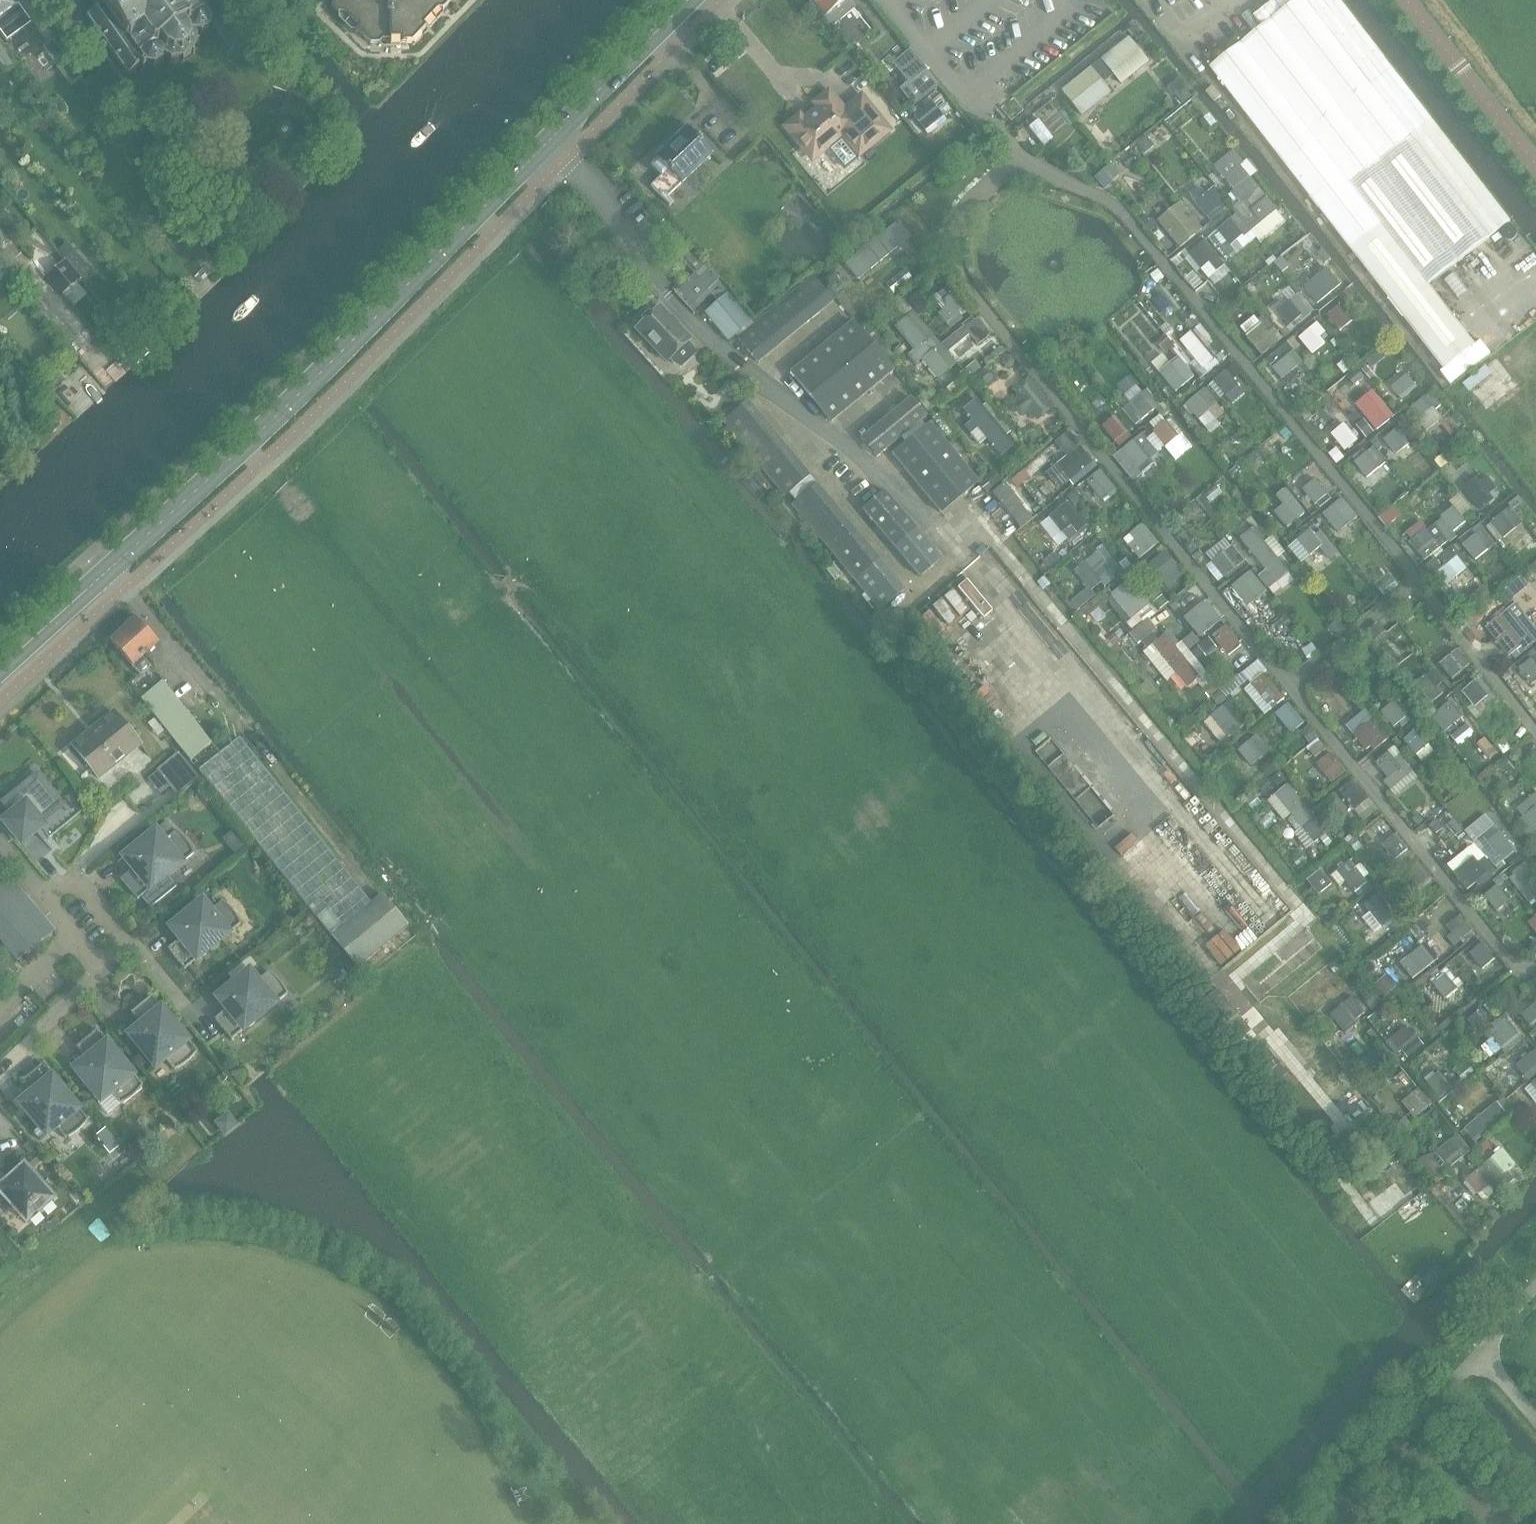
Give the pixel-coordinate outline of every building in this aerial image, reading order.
[(9,41),(34,22),(20,4),(21,4),(18,0),(0,0),(0,29),(9,41)] [(96,10),(95,11),(96,12),(88,17),(87,16),(84,18),(87,21),(88,21),(108,49),(107,50),(108,52),(109,51),(126,74),(125,75),(127,78),(130,76),(130,75),(140,68),(142,71),(145,69),(142,66),(145,64),(148,65),(148,66),(150,66),(150,65),(157,66),(157,67),(160,67),(160,65),(163,63),(165,63),(166,61),(164,60),(166,55),(173,58),(173,60),(175,60),(176,58),(185,58),(185,60),(188,59),(188,58),(194,53),(196,54),(197,52),(196,51),(200,44),(202,44),(202,41),(200,41),(200,32),(204,32),(204,33),(206,33),(205,31),(211,29),(212,29),(213,27),(212,26),(212,19),(215,18),(214,16),(212,17),(207,10),(211,8),(209,6),(205,8),(200,0),(89,0),(96,10)] [(331,6),(338,14),(343,13),(358,27),(356,30),(370,44),(379,44),(382,40),(399,39),(403,43),(412,43),(425,29),(422,27),(437,12),(441,12),(449,4),(444,0),(337,0),(331,6)] [(845,0),(810,0),(832,27),(853,10),(845,0)] [(1210,67),(1212,69),(1350,249),(1444,370),(1441,373),(1451,385),(1491,354),(1481,341),(1476,345),(1429,285),(1511,222),(1432,120),(1339,0),(1297,0),(1210,67)] [(1128,37),(1100,60),(1113,76),(1126,66),(1133,75),(1149,63),(1128,37)] [(6,67),(16,59),(0,38),(0,59),(6,67)] [(44,46),(43,47),(58,67),(57,68),(71,87),(81,80),(52,41),(44,46)] [(937,85),(926,71),(909,50),(893,64),(909,83),(900,90),(912,105),(937,85)] [(1100,60),(1061,91),(1082,116),(1094,106),(1087,97),(1103,84),(1113,76),(1100,60)] [(1178,80),(1166,89),(1179,104),(1190,96),(1178,80)] [(799,116),(785,127),(802,148),(803,147),(813,159),(841,136),(857,156),(889,131),(861,97),(844,111),(828,92),(814,103),(818,108),(803,121),(799,116)] [(954,124),(941,108),(927,120),(940,136),(954,124)] [(1038,119),(1028,127),(1035,137),(1042,146),(1053,139),(1038,119)] [(661,176),(650,186),(663,201),(712,155),(700,142),(702,139),(690,126),(687,129),(686,128),(655,158),(657,160),(651,166),(661,176)] [(1234,151),(1214,167),(1234,190),(1231,193),(1240,203),(1259,188),(1250,177),(1253,174),(1252,173),(1255,170),(1247,161),(1244,164),(1234,151)] [(1109,164),(1093,178),(1104,189),(1119,175),(1109,164)] [(1230,206),(1213,187),(1208,192),(1207,191),(1206,192),(1206,193),(1205,194),(1202,190),(1198,187),(1190,193),(1192,198),(1208,218),(1214,215),(1216,218),(1230,206)] [(1237,214),(1207,238),(1226,261),(1236,253),(1237,254),(1256,238),(1260,243),(1286,222),(1259,188),(1240,203),(1233,209),(1237,214)] [(1203,230),(1181,202),(1158,221),(1180,248),(1203,230)] [(857,280),(910,237),(898,222),(845,265),(857,280)] [(1225,266),(1202,237),(1185,250),(1209,279),(1225,266)] [(733,238),(703,266),(717,281),(747,253),(733,238)] [(68,243),(57,252),(63,259),(65,258),(73,251),(74,250),(68,243)] [(694,275),(674,293),(692,312),(711,294),(717,302),(727,293),(717,281),(703,266),(686,246),(676,255),(694,275)] [(1323,250),(1317,254),(1325,263),(1330,259),(1323,250)] [(73,251),(65,258),(80,276),(85,281),(93,274),(73,251)] [(63,259),(45,275),(60,293),(79,277),(80,276),(65,258),(63,259)] [(1281,258),(1274,263),(1282,273),(1288,268),(1281,258)] [(1317,278),(1304,288),(1317,304),(1330,293),(1342,283),(1329,268),(1317,278)] [(758,363),(832,302),(811,277),(737,338),(758,363)] [(947,306),(938,314),(946,324),(967,307),(953,291),(949,286),(938,295),(947,306)] [(751,322),(728,294),(709,310),(732,338),(751,322)] [(1311,314),(1296,295),(1277,311),(1287,323),(1284,325),(1287,328),(1289,326),(1290,327),(1290,326),(1293,329),(1311,314)] [(1353,322),(1340,306),(1336,309),(1334,307),(1329,312),(1330,313),(1327,316),(1340,332),(1353,322)] [(659,307),(636,329),(666,361),(668,360),(673,365),(680,369),(696,354),(692,347),(687,341),(690,339),(659,307)] [(913,311),(895,327),(914,350),(907,356),(915,365),(922,360),(936,377),(948,368),(949,369),(955,364),(940,345),(937,341),(913,311)] [(962,327),(942,343),(948,351),(968,335),(977,345),(990,335),(977,319),(976,320),(973,316),(961,326),(962,327)] [(1282,338),(1264,316),(1258,321),(1254,316),(1240,328),(1247,336),(1246,336),(1262,355),(1282,338)] [(852,322),(790,373),(831,422),(893,372),(889,368),(868,341),(852,322)] [(1325,344),(1320,338),(1325,334),(1317,324),(1300,339),(1312,354),(1325,344)] [(1196,329),(1180,341),(1197,362),(1191,367),(1197,375),(1200,379),(1225,358),(1213,344),(1210,346),(1196,329)] [(1287,343),(1266,360),(1282,380),(1303,362),(1287,343)] [(89,347),(78,357),(99,382),(110,372),(89,347)] [(1162,355),(1152,364),(1159,373),(1175,393),(1195,377),(1179,357),(1170,364),(1162,355)] [(1347,358),(1337,366),(1343,375),(1354,366),(1347,358)] [(1219,377),(1214,381),(1214,382),(1217,385),(1227,397),(1227,396),(1233,403),(1244,394),(1239,387),(1235,381),(1232,378),(1240,372),(1234,365),(1219,377)] [(1492,376),(1484,365),(1460,383),(1467,393),(1492,376)] [(1357,369),(1347,377),(1354,386),(1363,378),(1357,369)] [(1401,400),(1417,387),(1407,375),(1391,388),(1401,400)] [(1048,400),(1046,397),(1043,398),(1028,378),(1023,382),(1023,387),(1018,391),(1015,404),(1024,415),(1033,415),(1035,418),(1040,418),(1052,408),(1047,402),(1048,400)] [(954,382),(946,389),(950,393),(958,387),(954,382)] [(1130,404),(1122,410),(1136,426),(1160,405),(1147,390),(1143,393),(1137,385),(1124,396),(1130,404)] [(1204,389),(1186,405),(1199,420),(1217,405),(1217,404),(1219,401),(1208,387),(1205,390),(1204,389)] [(1431,393),(1409,411),(1426,432),(1443,419),(1436,410),(1441,406),(1431,393)] [(1394,417),(1378,397),(1374,400),(1369,394),(1356,405),(1377,431),(1394,417)] [(876,458),(926,417),(910,398),(859,439),(876,458)] [(975,400),(963,410),(965,413),(964,415),(967,419),(969,418),(972,421),(964,427),(970,434),(979,445),(986,439),(991,445),(990,446),(992,448),(993,447),(1000,456),(1012,446),(1005,437),(1011,432),(987,402),(981,407),(975,400)] [(809,476),(747,402),(723,422),(784,496),(809,476)] [(1159,415),(1150,423),(1156,430),(1153,432),(1166,446),(1177,437),(1188,450),(1192,447),(1175,426),(1172,429),(1166,421),(1165,422),(1159,415)] [(1132,437),(1115,417),(1103,427),(1119,447),(1132,437)] [(1363,420),(1355,426),(1366,439),(1374,433),(1363,420)] [(1358,440),(1345,424),(1332,435),(1345,451),(1358,440)] [(1408,445),(1396,429),(1383,439),(1396,455),(1408,445)] [(1096,467),(1069,432),(1056,443),(1067,457),(1058,464),(1075,484),(1096,467)] [(1134,440),(1117,454),(1125,463),(1122,466),(1133,480),(1153,464),(1149,458),(1156,452),(1149,443),(1142,434),(1134,440)] [(1386,463),(1374,447),(1367,452),(1364,448),(1352,458),(1355,462),(1354,463),(1366,478),(1386,463)] [(993,472),(978,484),(986,494),(1000,482),(993,472)] [(1115,490),(1100,472),(1088,482),(1103,500),(1115,490)] [(1476,477),(1463,488),(1481,511),(1494,500),(1490,494),(1497,488),(1487,476),(1480,482),(1476,477)] [(1328,495),(1315,480),(1302,489),(1315,505),(1328,495)] [(795,503),(792,506),(879,611),(904,591),(817,485),(795,503)] [(1306,513),(1286,489),(1277,496),(1283,505),(1274,512),(1287,528),(1306,513)] [(884,492),(862,510),(921,580),(942,562),(884,492)] [(991,510),(1004,526),(1025,508),(1025,505),(1015,493),(1012,493),(991,510)] [(1358,517),(1342,498),(1323,514),(1338,533),(1358,517)] [(1069,502),(1049,517),(1069,542),(1089,526),(1069,502)] [(1466,522),(1453,507),(1441,517),(1443,519),(1435,525),(1448,542),(1449,544),(1458,537),(1453,532),(1466,522)] [(1499,543),(1522,524),(1509,507),(1486,526),(1499,543)] [(1420,520),(1405,532),(1412,540),(1410,542),(1425,561),(1448,542),(1435,525),(1428,531),(1427,530),(1426,529),(1427,528),(1420,520)] [(1158,543),(1143,524),(1131,534),(1136,541),(1130,546),(1140,559),(1158,543)] [(1495,545),(1479,524),(1471,530),(1459,541),(1475,561),(1495,545)] [(1256,527),(1241,539),(1253,554),(1255,553),(1263,565),(1265,567),(1264,567),(1267,570),(1261,575),(1255,568),(1253,570),(1269,590),(1292,571),(1280,557),(1267,541),(1256,527)] [(1323,546),(1310,530),(1297,540),(1310,556),(1323,546)] [(1225,539),(1206,555),(1225,578),(1226,577),(1227,579),(1228,579),(1247,564),(1245,562),(1246,561),(1233,545),(1231,547),(1225,539)] [(1104,548),(1078,569),(1094,589),(1102,583),(1105,587),(1116,579),(1113,575),(1115,574),(1117,576),(1124,570),(1122,568),(1121,568),(1120,567),(1104,548)] [(1466,568),(1450,548),(1439,556),(1445,564),(1435,573),(1445,585),(1466,568)] [(1166,553),(1154,563),(1166,579),(1163,581),(1168,588),(1184,575),(1166,553)] [(1267,591),(1251,572),(1232,587),(1248,606),(1267,591)] [(1131,579),(1113,594),(1114,595),(1126,610),(1133,618),(1138,614),(1145,623),(1149,619),(1158,612),(1131,579)] [(1163,595),(1154,602),(1160,610),(1169,603),(1163,595)] [(1200,621),(1193,627),(1201,637),(1224,617),(1210,599),(1206,602),(1193,613),(1200,621)] [(1534,643),(1517,620),(1509,609),(1486,627),(1509,657),(1517,650),(1521,655),(1534,643)] [(141,657),(157,643),(136,619),(134,621),(131,619),(128,620),(126,622),(124,625),(125,628),(125,629),(110,642),(140,676),(150,667),(141,657)] [(1145,623),(1130,634),(1139,645),(1141,642),(1141,643),(1148,650),(1144,653),(1167,680),(1177,673),(1189,688),(1200,678),(1207,687),(1202,691),(1209,699),(1220,690),(1222,689),(1208,672),(1190,651),(1182,642),(1179,644),(1169,630),(1164,634),(1165,635),(1162,637),(1156,630),(1157,629),(1149,619),(1145,623)] [(1338,620),(1328,628),(1335,638),(1345,630),(1338,620)] [(1241,646),(1225,626),(1213,636),(1229,656),(1241,646)] [(1517,663),(1521,668),(1518,670),(1531,685),(1535,681),(1535,651),(1534,649),(1517,663)] [(1456,650),(1440,664),(1453,680),(1469,666),(1456,650)] [(1222,689),(1220,690),(1226,697),(1248,680),(1251,684),(1244,690),(1265,715),(1284,699),(1264,674),(1266,672),(1257,661),(1243,672),(1222,689)] [(1444,682),(1434,669),(1415,684),(1431,704),(1443,694),(1438,686),(1444,682)] [(1480,678),(1463,692),(1473,704),(1467,708),(1477,720),(1499,701),(1480,678)] [(212,743),(163,681),(141,698),(190,760),(212,743)] [(1410,721),(1394,702),(1381,712),(1394,728),(1399,724),(1402,727),(1410,721)] [(1439,713),(1432,719),(1444,733),(1463,718),(1450,702),(1438,712),(1439,713)] [(1212,717),(1205,723),(1221,743),(1228,737),(1246,724),(1229,703),(1212,716),(1212,717)] [(1304,723),(1288,704),(1276,714),(1291,733),(1304,723)] [(1389,738),(1365,710),(1346,726),(1356,739),(1355,740),(1356,742),(1358,741),(1366,750),(1371,746),(1374,750),(1389,738)] [(98,779),(140,745),(113,712),(71,746),(98,779)] [(1309,725),(1300,732),(1310,744),(1319,736),(1309,725)] [(1434,752),(1416,730),(1404,740),(1422,761),(1434,752)] [(1252,766),(1270,750),(1257,735),(1251,741),(1247,737),(1235,747),(1252,766)] [(239,739),(198,771),(330,937),(331,936),(364,978),(415,937),(381,895),(370,904),(239,739)] [(1321,741),(1309,750),(1315,758),(1327,749),(1321,741)] [(192,770),(178,753),(156,770),(170,788),(192,770)] [(1413,772),(1399,756),(1395,760),(1389,753),(1376,763),(1388,778),(1384,782),(1391,790),(1413,772)] [(1345,772),(1337,762),(1338,762),(1337,760),(1336,761),(1330,754),(1317,764),(1333,783),(1345,772)] [(39,819),(60,802),(37,774),(15,792),(17,795),(11,801),(8,798),(2,803),(11,814),(2,821),(21,844),(44,826),(39,819)] [(1288,785),(1268,801),(1284,821),(1291,815),(1292,815),(1296,821),(1309,811),(1298,798),(1303,794),(1293,781),(1288,785)] [(1367,800),(1352,781),(1339,791),(1355,810),(1367,800)] [(1535,794),(1516,809),(1523,817),(1517,822),(1530,838),(1535,833),(1535,795),(1535,794)] [(1309,811),(1296,821),(1314,843),(1327,833),(1331,829),(1321,816),(1316,820),(1309,811)] [(133,869),(120,879),(137,900),(141,897),(150,908),(176,887),(166,876),(193,854),(188,845),(181,837),(175,831),(167,821),(129,852),(123,857),(133,869)] [(1494,825),(1477,840),(1484,849),(1482,850),(1495,867),(1515,851),(1494,825)] [(1411,855),(1395,835),(1383,844),(1399,864),(1411,855)] [(1467,849),(1448,865),(1468,890),(1484,876),(1487,881),(1497,872),(1485,858),(1479,863),(1467,849)] [(1350,861),(1331,876),(1339,886),(1346,881),(1360,898),(1372,889),(1350,861)] [(1535,880),(1535,872),(1528,862),(1526,864),(1525,863),(1513,873),(1518,879),(1513,883),(1530,903),(1535,898),(1527,887),(1535,880)] [(1430,878),(1417,863),(1405,873),(1417,888),(1430,878)] [(9,877),(0,884),(0,942),(17,962),(54,931),(9,877)] [(1510,901),(1497,886),(1485,896),(1497,912),(1510,901)] [(1395,917),(1378,895),(1377,895),(1374,891),(1361,900),(1365,905),(1364,905),(1370,913),(1363,918),(1375,933),(1395,917)] [(209,950),(240,925),(235,915),(228,907),(221,901),(210,911),(202,901),(170,927),(180,939),(167,949),(184,970),(199,958),(204,956),(207,952),(209,950)] [(1475,935),(1460,916),(1447,926),(1453,933),(1447,938),(1454,947),(1461,941),(1464,944),(1468,941),(1475,935)] [(1438,959),(1426,943),(1410,956),(1423,972),(1423,971),(1424,973),(1429,969),(1427,968),(1438,959)] [(1495,959),(1482,944),(1470,954),(1482,969),(1495,959)] [(18,971),(5,955),(0,958),(0,986),(18,971)] [(1453,983),(1457,980),(1447,967),(1430,981),(1445,999),(1457,990),(1453,983)] [(256,1019),(286,994),(287,994),(281,985),(273,977),(268,972),(257,981),(249,971),(217,997),(226,1009),(214,1019),(231,1040),(246,1028),(250,1026),(254,1022),(256,1019)] [(1386,975),(1375,985),(1386,997),(1397,987),(1386,975)] [(197,1051),(171,1021),(169,1016),(166,1012),(163,1011),(151,996),(130,1013),(141,1025),(129,1035),(155,1067),(165,1059),(174,1070),(183,1065),(191,1058),(197,1051)] [(1352,997),(1330,1015),(1344,1031),(1346,1033),(1358,1023),(1356,1020),(1365,1013),(1352,997)] [(1535,1024),(1535,1003),(1521,1016),(1522,1017),(1519,1019),(1525,1027),(1528,1025),(1531,1028),(1535,1024)] [(1506,1014),(1491,1026),(1498,1034),(1493,1038),(1505,1053),(1525,1037),(1506,1014)] [(1472,1015),(1464,1020),(1470,1028),(1477,1022),(1472,1015)] [(1391,1039),(1387,1042),(1397,1055),(1402,1051),(1408,1058),(1423,1045),(1417,1038),(1407,1026),(1391,1039)] [(142,1086),(117,1055),(115,1050),(112,1047),(109,1045),(97,1030),(76,1047),(86,1059),(74,1069),(100,1101),(110,1093),(119,1104),(119,1105),(128,1099),(136,1092),(142,1086)] [(1535,1070),(1535,1058),(1532,1053),(1516,1066),(1526,1078),(1535,1070)] [(87,1120),(62,1089),(60,1085),(57,1081),(54,1079),(42,1064),(21,1081),(31,1093),(19,1103),(45,1135),(55,1127),(64,1138),(65,1139),(74,1133),(82,1126),(88,1120),(87,1120)] [(1455,1091),(1450,1085),(1455,1081),(1448,1072),(1443,1076),(1439,1072),(1427,1083),(1440,1097),(1436,1100),(1439,1104),(1455,1091)] [(1431,1104),(1419,1089),(1402,1102),(1415,1118),(1431,1104)] [(1504,1097),(1460,1133),(1473,1149),(1478,1145),(1476,1142),(1507,1116),(1510,1119),(1517,1113),(1506,1099),(1504,1097)] [(106,1128),(94,1137),(109,1155),(121,1146),(106,1128)] [(1458,1136),(1437,1152),(1450,1168),(1470,1151),(1458,1136)] [(1506,1172),(1515,1165),(1503,1150),(1483,1165),(1503,1186),(1512,1179),(1506,1172)] [(24,1165),(7,1180),(0,1172),(0,1201),(4,1197),(26,1222),(53,1198),(24,1165)] [(1491,1186),(1496,1180),(1482,1165),(1466,1180),(1479,1195),(1478,1196),(1482,1199),(1487,1200),(1493,1195),(1494,1190),(1491,1186)] [(1429,1259),(1416,1273),(1429,1287),(1443,1273),(1429,1259)] [(523,1501),(519,1490),(511,1493),(516,1504),(523,1501)]
